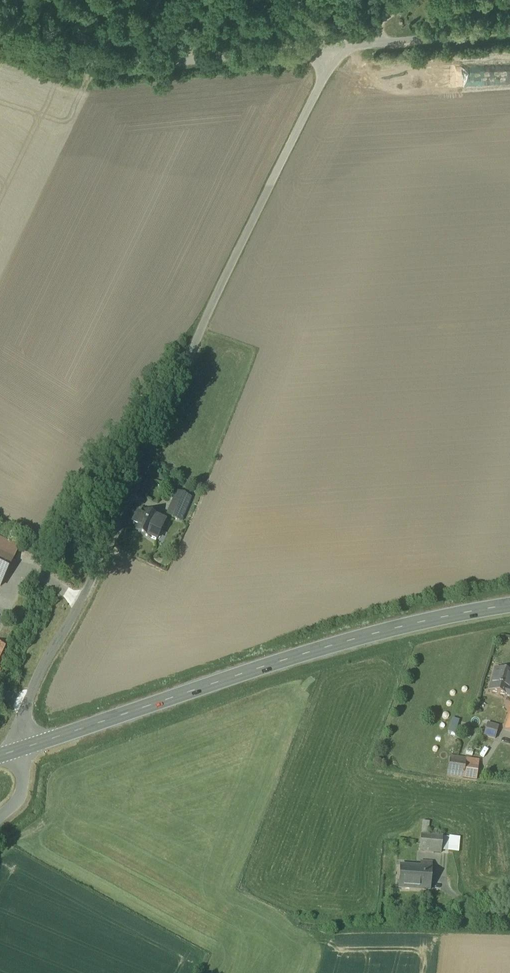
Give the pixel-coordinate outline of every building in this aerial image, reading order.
[(190,499),(177,493),(168,515),(181,521),(190,499)] [(164,523),(143,513),(135,531),(152,539),(156,531),(160,533),(164,523)] [(1,587),(5,577),(9,569),(14,559),(13,559),(5,555),(4,555),(0,553),(0,587),(1,587)] [(496,670),(489,692),(509,698),(509,691),(509,688),(509,674),(496,670)] [(454,717),(450,732),(457,734),(462,720),(454,717)] [(487,724),(484,736),(495,739),(499,727),(487,724)] [(448,776),(464,778),(465,770),(465,762),(449,761),(448,776)] [(465,770),(464,778),(477,780),(478,771),(465,770)] [(443,837),(421,835),(419,851),(441,853),(443,837)] [(420,867),(400,866),(398,888),(430,890),(433,862),(421,861),(420,867)]
